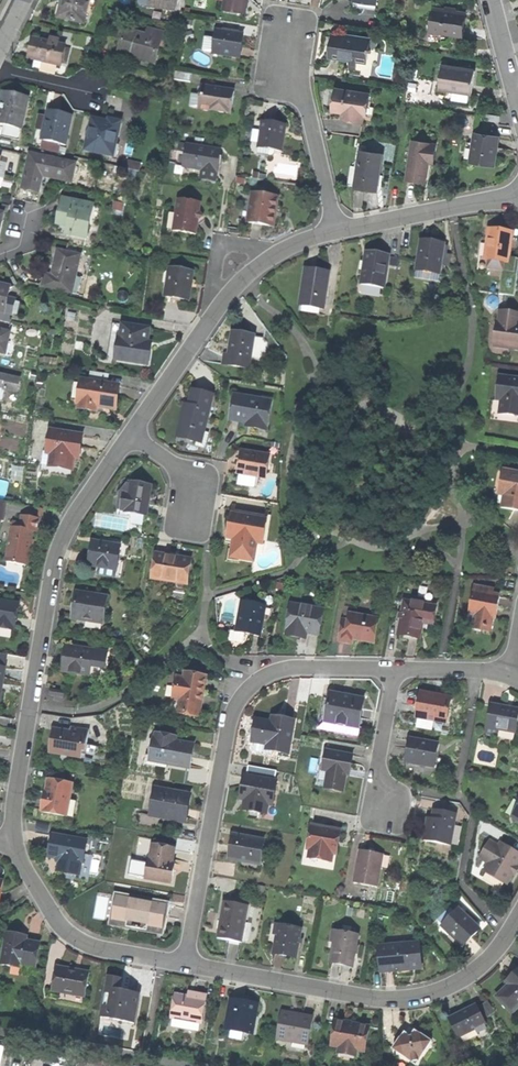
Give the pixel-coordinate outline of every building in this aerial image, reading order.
[(83,25),(87,7),(93,8),(95,0),(62,0),(60,6),(57,5),(55,13),(53,21),(60,22),(60,20),(83,25)] [(150,7),(175,11),(176,0),(151,0),(150,7)] [(215,2),(224,3),(223,12),(243,15),(245,3),(246,0),(215,0),(215,2)] [(464,15),(433,10),(429,32),(461,37),(463,26),(464,15)] [(160,34),(146,30),(144,38),(123,32),(117,54),(124,56),(152,64),(160,34)] [(215,39),(213,53),(213,54),(240,58),(242,46),(243,35),(217,31),(215,39)] [(367,51),(368,42),(332,36),(330,47),(328,60),(348,63),(348,64),(354,65),(354,64),(365,65),(366,56),(369,57),(370,52),(367,51)] [(28,59),(60,66),(64,47),(51,45),(51,40),(34,37),(30,50),(28,59)] [(206,52),(213,53),(215,39),(209,38),(206,52)] [(475,71),(442,67),(439,90),(472,95),(474,83),(475,71)] [(233,93),(201,87),(200,97),(194,96),(192,108),(230,114),(232,99),(233,93)] [(342,121),(362,124),(363,118),(365,118),(369,96),(336,91),(334,105),(332,113),(343,115),(342,121)] [(27,100),(2,94),(0,105),(0,126),(3,126),(0,139),(18,143),(27,100)] [(61,115),(47,112),(41,142),(64,147),(70,117),(61,115)] [(501,118),(486,115),(485,121),(500,123),(501,118)] [(114,145),(119,123),(109,121),(108,124),(98,122),(92,121),(85,151),(115,158),(117,146),(114,145)] [(267,150),(280,152),(282,139),(284,125),(261,122),(257,149),(260,149),(261,147),(267,148),(267,150)] [(467,142),(463,160),(470,162),(470,163),(493,167),(496,153),(498,139),(475,135),(473,143),(467,142)] [(436,146),(412,142),(406,181),(415,183),(424,184),(427,164),(433,164),(436,146)] [(218,151),(186,146),(183,168),(201,171),(200,180),(207,181),(214,182),(218,151)] [(367,191),(376,193),(383,156),(373,154),(373,150),(367,149),(366,153),(360,152),(357,168),(350,166),(347,185),(354,187),(353,189),(367,191)] [(37,195),(38,192),(44,194),(47,180),(71,185),(75,166),(29,156),(21,192),(30,194),(37,195)] [(272,211),(276,212),(278,200),(252,195),(247,223),(263,225),(269,226),(272,211)] [(56,232),(85,239),(89,222),(96,223),(99,208),(63,201),(58,223),(56,232)] [(201,205),(178,201),(173,233),(186,235),(196,237),(197,228),(205,221),(199,214),(201,205)] [(499,231),(492,230),(490,244),(487,244),(484,260),(507,263),(511,233),(499,231)] [(430,243),(421,241),(415,271),(416,271),(415,279),(437,282),(438,275),(439,275),(444,245),(430,243)] [(82,279),(76,277),(80,257),(58,253),(55,268),(46,266),(44,271),(43,277),(45,278),(43,288),(78,296),(82,279)] [(376,255),(365,253),(363,264),(362,272),(360,286),(384,290),(388,257),(376,255)] [(192,274),(168,270),(168,274),(166,273),(163,276),(162,285),(166,285),(164,298),(188,302),(190,289),(192,274)] [(313,272),(305,271),(300,307),(324,311),(329,274),(313,272)] [(1,322),(2,316),(10,318),(12,304),(6,303),(9,289),(0,287),(0,322),(1,322)] [(517,350),(517,315),(500,312),(498,323),(496,323),(493,346),(517,350)] [(118,340),(115,362),(147,367),(149,360),(150,351),(146,351),(147,344),(149,331),(122,327),(120,340),(118,340)] [(5,355),(9,334),(0,332),(0,354),(5,355)] [(249,361),(253,338),(231,335),(230,341),(229,347),(232,347),(230,359),(227,358),(223,358),(221,367),(248,371),(249,361)] [(267,341),(253,338),(249,361),(264,363),(267,341)] [(106,386),(108,376),(89,373),(88,383),(80,381),(76,406),(78,406),(77,410),(90,412),(91,408),(96,409),(114,412),(116,404),(116,397),(113,397),(114,387),(106,386)] [(3,390),(3,391),(4,391),(16,394),(19,382),(0,377),(0,389),(3,390)] [(498,378),(496,400),(500,400),(498,414),(517,417),(517,380),(498,378)] [(198,433),(202,434),(211,398),(190,393),(189,400),(187,408),(183,408),(176,439),(195,444),(198,433)] [(260,402),(234,397),(229,423),(237,424),(246,426),(254,427),(253,430),(265,432),(269,407),(259,406),(260,402)] [(49,469),(73,472),(74,466),(75,460),(77,450),(81,450),(83,437),(51,432),(48,454),(51,455),(49,469)] [(269,457),(243,453),(241,465),(238,465),(237,471),(237,476),(238,476),(236,486),(255,489),(257,479),(265,480),(269,457)] [(502,472),(500,485),(506,486),(505,495),(503,494),(503,497),(501,509),(516,511),(517,511),(517,474),(502,472)] [(150,488),(129,484),(127,496),(126,504),(124,513),(124,515),(145,518),(150,488)] [(253,516),(230,512),(229,521),(227,533),(225,533),(223,545),(231,547),(230,551),(225,550),(223,561),(238,563),(238,560),(252,563),(256,543),(262,544),(263,540),(266,540),(270,517),(253,514),(253,516)] [(6,563),(27,567),(30,547),(32,533),(36,533),(39,521),(22,518),(21,526),(12,525),(6,563)] [(119,548),(93,544),(91,555),(89,567),(99,568),(115,571),(117,562),(119,548)] [(172,559),(156,556),(152,579),(187,585),(191,562),(172,559)] [(121,562),(117,562),(115,571),(99,568),(98,574),(102,574),(101,577),(118,580),(121,562)] [(489,591),(473,588),(468,615),(474,616),(478,617),(476,628),(483,629),(490,631),(492,620),(494,621),(498,597),(493,597),(489,591)] [(105,600),(76,596),(74,608),(72,621),(101,626),(105,600)] [(404,602),(398,636),(410,638),(419,640),(422,625),(423,620),(433,622),(436,608),(404,602)] [(15,629),(16,617),(18,606),(0,603),(0,627),(15,629)] [(265,609),(241,604),(235,634),(248,636),(259,638),(265,609)] [(323,612),(291,607),(287,631),(288,631),(287,637),(298,639),(299,636),(302,637),(306,637),(306,635),(319,637),(323,612)] [(380,621),(349,615),(348,622),(342,621),(339,643),(353,645),(353,641),(354,639),(358,640),(362,641),(362,643),(375,645),(380,621)] [(73,650),(66,649),(64,659),(62,673),(88,677),(91,653),(83,652),(84,651),(73,650)] [(178,713),(199,717),(203,699),(207,677),(183,673),(182,680),(177,679),(173,700),(180,701),(178,713)] [(50,697),(63,699),(64,693),(51,691),(50,697)] [(436,696),(420,693),(415,717),(445,723),(450,699),(436,696)] [(340,696),(331,694),(325,724),(359,730),(364,700),(340,696)] [(491,706),(486,732),(497,735),(498,729),(508,731),(509,725),(517,726),(517,719),(517,711),(502,708),(491,706)] [(273,724),(263,722),(261,732),(257,732),(257,737),(255,743),(259,744),(258,753),(267,754),(268,748),(289,752),(295,722),(274,718),(273,724)] [(88,731),(70,729),(69,732),(69,735),(64,734),(65,732),(54,730),(52,741),(51,753),(82,757),(83,745),(86,746),(88,731)] [(148,756),(146,763),(162,767),(162,764),(190,769),(192,758),(194,746),(176,743),(168,741),(169,737),(156,735),(155,740),(154,739),(151,756),(148,756)] [(405,762),(433,768),(438,744),(409,739),(407,748),(405,762)] [(333,791),(343,792),(346,775),(347,770),(351,771),(352,764),(353,756),(326,751),(323,771),(328,772),(325,785),(333,787),(333,791)] [(268,805),(268,800),(273,801),(276,782),(244,776),(242,789),(240,798),(244,799),(242,810),(266,815),(268,805)] [(43,814),(71,820),(75,804),(70,803),(73,786),(49,781),(47,793),(45,792),(44,798),(41,812),(43,812),(43,814)] [(175,817),(175,821),(186,823),(189,808),(191,796),(156,789),(152,813),(175,817)] [(424,841),(451,846),(457,815),(435,811),(433,820),(432,825),(431,829),(427,828),(424,841)] [(151,817),(175,821),(175,817),(152,813),(151,817)] [(320,860),(332,862),(333,855),(335,842),(339,842),(341,831),(334,829),(312,825),(309,839),(312,840),(310,849),(309,854),(321,856),(320,860)] [(59,864),(57,871),(65,873),(79,875),(81,863),(83,863),(87,841),(53,835),(49,857),(54,858),(57,860),(59,864)] [(241,857),(260,861),(263,842),(233,836),(231,848),(229,860),(241,862),(241,857)] [(501,841),(499,845),(490,840),(479,858),(489,863),(484,871),(506,884),(514,872),(517,865),(517,852),(501,841)] [(175,849),(153,844),(150,860),(148,859),(145,879),(172,884),(174,870),(172,869),(172,866),(173,863),(175,849)] [(374,854),(360,851),(355,884),(378,888),(384,855),(374,854)] [(148,928),(162,930),(167,905),(117,896),(112,921),(127,924),(126,928),(136,930),(147,932),(148,928)] [(248,906),(225,902),(222,915),(218,938),(241,942),(248,906)] [(479,929),(459,909),(442,926),(463,945),(472,936),(479,929)] [(302,929),(281,926),(279,935),(277,935),(274,954),(286,956),(297,958),(302,929)] [(358,935),(340,932),(339,942),(335,942),(332,963),(340,964),(353,967),(358,935)] [(27,941),(20,940),(21,936),(8,933),(2,965),(12,967),(13,963),(22,965),(34,967),(38,943),(32,942),(27,941)] [(422,969),(419,942),(379,946),(382,973),(405,970),(422,969)] [(76,991),(86,993),(89,973),(71,970),(57,968),(53,991),(76,995),(76,991)] [(513,975),(515,978),(512,981),(509,985),(496,997),(512,1014),(517,1008),(517,971),(513,975)] [(506,982),(509,985),(512,981),(515,978),(513,975),(506,982)] [(127,992),(120,991),(122,979),(109,977),(103,1014),(120,1017),(119,1021),(135,1024),(140,994),(127,992)] [(206,1001),(204,1000),(205,996),(198,995),(194,994),(193,999),(189,998),(177,996),(172,1017),(202,1023),(206,1001)] [(245,1002),(231,999),(226,1030),(254,1035),(259,1004),(245,1002)] [(486,1024),(476,1005),(462,1012),(450,1018),(459,1037),(476,1029),(485,1024),(486,1024)] [(308,1047),(313,1018),(296,1015),(282,1012),(277,1041),(308,1047)] [(357,1050),(365,1052),(370,1027),(352,1023),(336,1020),(332,1046),(339,1047),(339,1050),(356,1053),(357,1050)] [(487,1029),(485,1024),(476,1029),(478,1033),(487,1029)] [(416,1065),(432,1042),(415,1030),(413,1034),(411,1034),(409,1035),(405,1033),(393,1049),(416,1065)] [(355,1059),(356,1053),(339,1050),(338,1056),(355,1059)]
